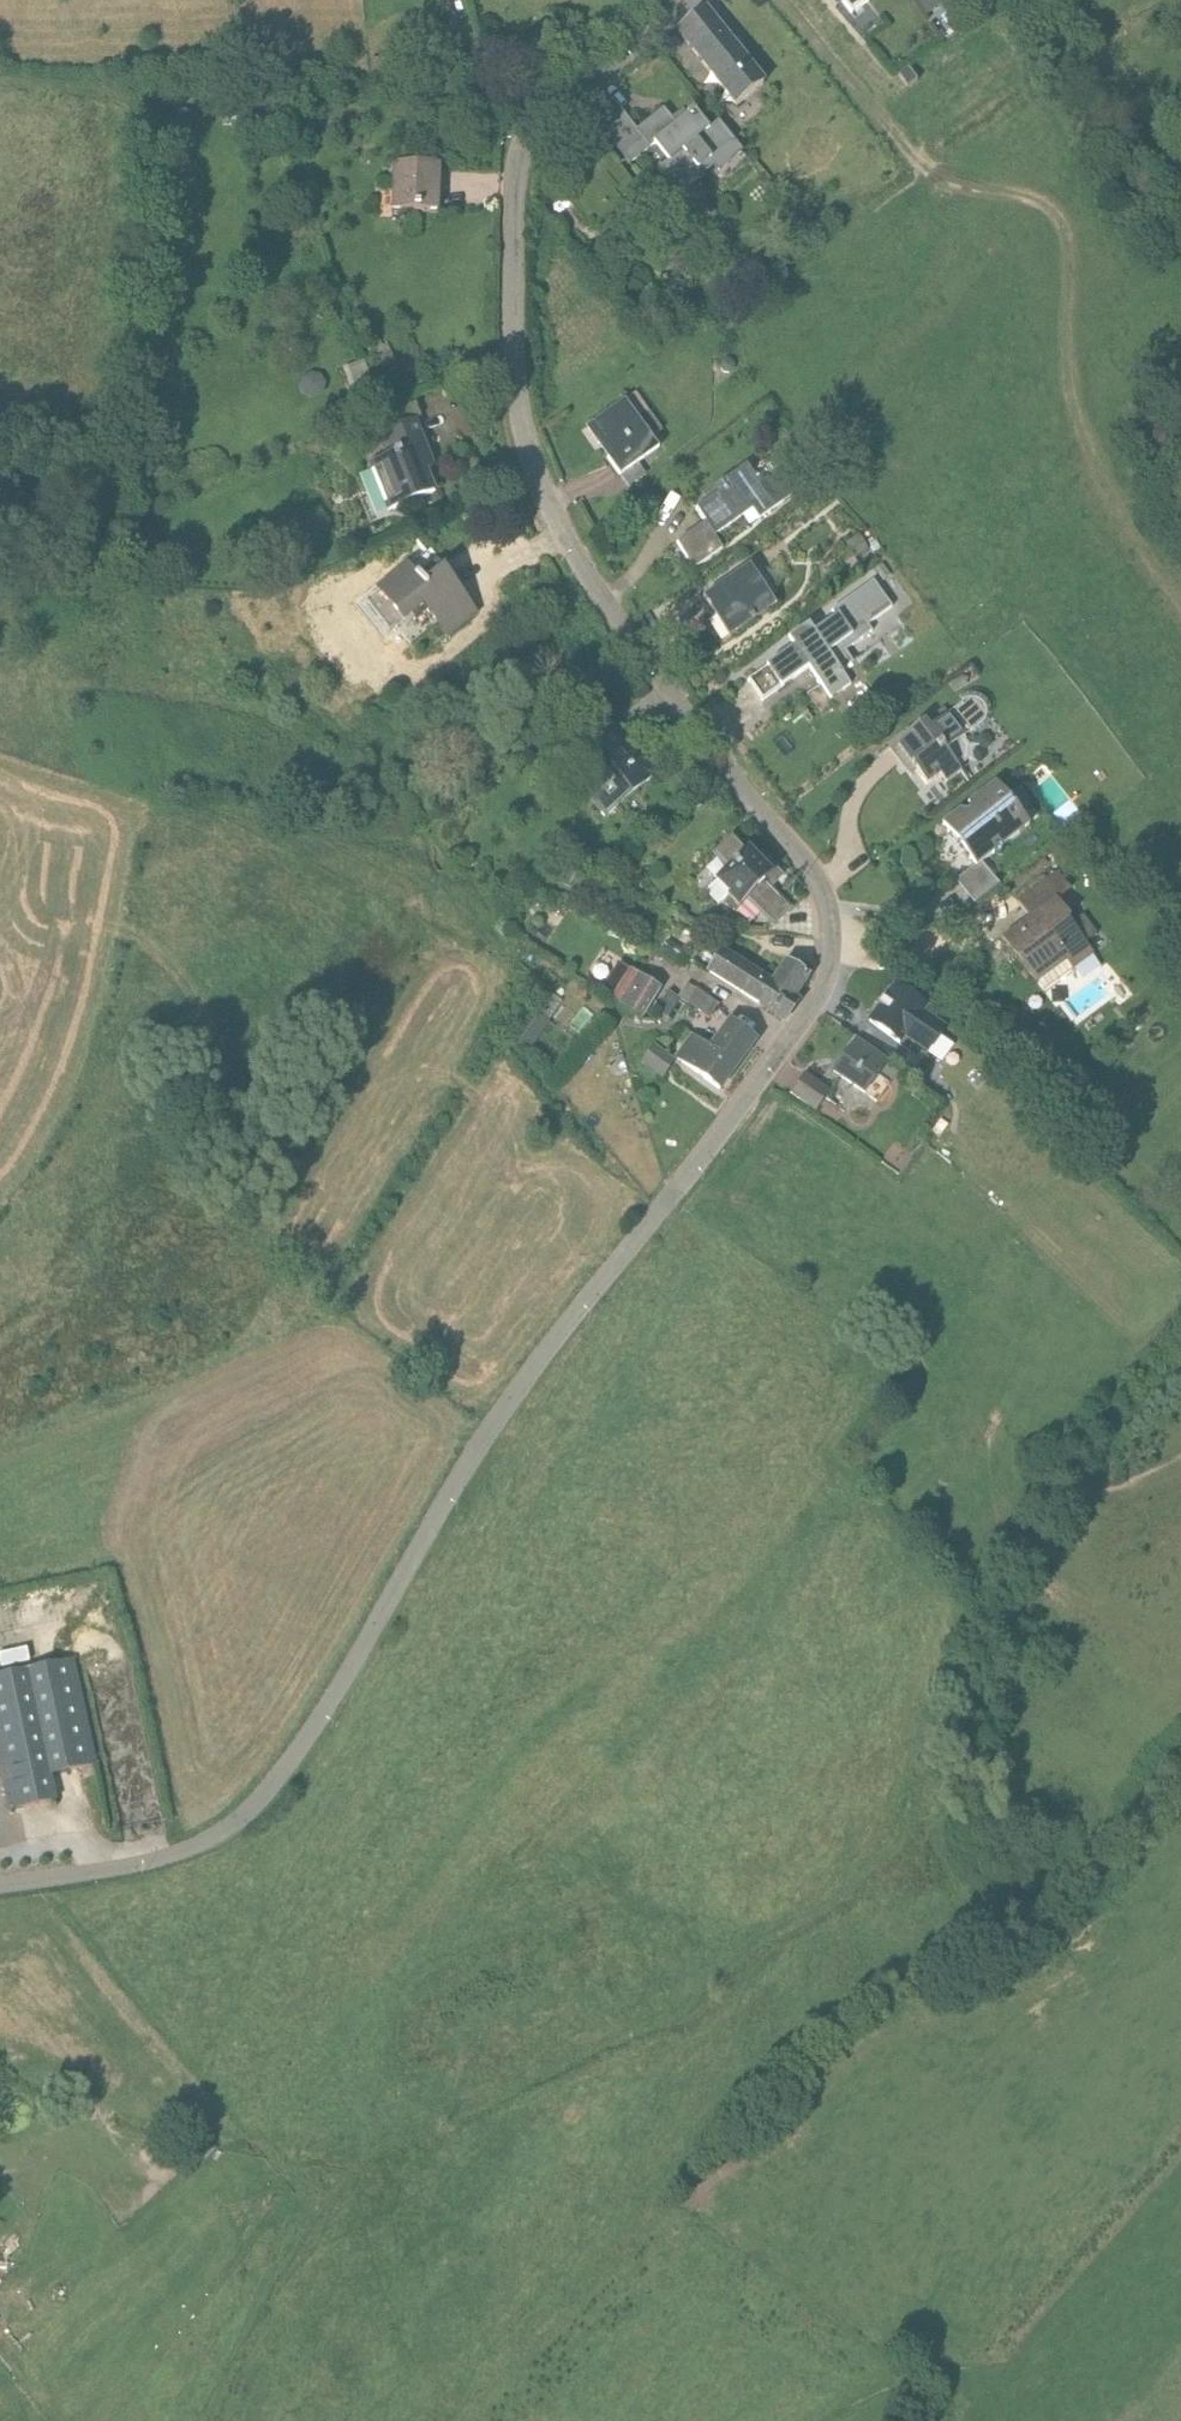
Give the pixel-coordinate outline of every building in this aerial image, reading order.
[(851,14),(868,0),(841,0),(851,14)] [(948,0),(921,0),(917,3),(926,15),(948,0)] [(677,30),(691,49),(736,106),(763,85),(703,9),(677,30)] [(385,77),(383,58),(370,59),(371,78),(385,77)] [(907,75),(897,82),(906,96),(917,89),(907,75)] [(600,127),(630,164),(656,143),(669,163),(661,170),(676,189),(698,171),(703,177),(708,174),(721,176),(746,157),(719,120),(709,129),(694,110),(687,115),(688,116),(677,125),(664,109),(637,130),(622,110),(600,127)] [(391,210),(412,211),(436,212),(438,164),(393,162),(391,210)] [(393,363),(385,337),(369,342),(377,369),(393,363)] [(733,367),(731,362),(726,359),(721,361),(719,366),(721,371),(726,374),(731,372),(733,367)] [(368,373),(364,361),(344,368),(360,411),(380,404),(375,392),(368,373)] [(625,400),(611,410),(591,424),(613,455),(607,459),(619,476),(658,449),(652,438),(662,430),(635,392),(625,400)] [(367,463),(387,511),(434,493),(425,470),(432,467),(414,421),(392,430),(376,436),(384,457),(367,463)] [(713,555),(722,547),(714,535),(752,509),(758,519),(792,495),(775,472),(763,481),(759,477),(756,479),(747,465),(721,483),(724,489),(716,496),(696,510),(706,524),(676,544),(694,569),(713,555)] [(859,534),(846,543),(854,559),(869,549),(859,534)] [(880,547),(875,541),(869,545),(874,552),(880,547)] [(408,568),(378,591),(403,623),(425,605),(436,619),(463,598),(437,566),(420,579),(417,576),(415,577),(408,568)] [(749,566),(722,585),(703,598),(715,616),(705,623),(721,647),(779,608),(749,566)] [(836,617),(749,681),(762,700),(809,666),(831,697),(850,683),(839,668),(852,661),(845,650),(878,627),(874,621),(893,609),(873,581),(831,610),(836,617)] [(853,651),(857,660),(885,649),(889,660),(901,656),(893,635),(853,651)] [(949,683),(954,692),(967,685),(962,676),(949,683)] [(889,748),(890,749),(899,762),(908,755),(915,763),(911,766),(926,785),(939,775),(945,783),(964,769),(963,765),(969,759),(970,747),(963,737),(969,732),(953,710),(930,728),(925,721),(908,733),(889,748)] [(609,725),(590,740),(566,760),(609,813),(633,793),(652,778),(646,771),(640,776),(632,766),(638,761),(609,725)] [(996,782),(968,805),(949,819),(960,833),(954,837),(970,857),(969,858),(974,866),(955,880),(974,904),(993,889),(997,886),(981,863),(1030,826),(996,782)] [(697,793),(685,796),(690,812),(701,808),(697,793)] [(1080,836),(1068,845),(1078,860),(1091,851),(1080,836)] [(747,898),(756,906),(773,923),(789,908),(764,883),(771,876),(748,853),(747,854),(732,838),(715,855),(729,870),(718,881),(740,904),(747,898)] [(1011,948),(1017,956),(1036,983),(1055,969),(1065,960),(1073,971),(1094,954),(1087,942),(1097,933),(1083,915),(1073,922),(1057,901),(1055,898),(1031,916),(1021,925),(1001,939),(1009,949),(1011,948)] [(685,951),(668,941),(663,950),(679,960),(685,951)] [(709,972),(758,1004),(772,984),(767,981),(722,952),(709,972)] [(772,984),(758,1004),(785,1021),(799,1002),(792,997),(807,976),(787,962),(772,984)] [(662,989),(629,969),(610,999),(642,1020),(662,989)] [(678,997),(688,1003),(696,989),(687,983),(678,997)] [(925,1008),(895,985),(869,1021),(900,1043),(904,1037),(927,1054),(944,1031),(921,1014),(925,1008)] [(696,989),(688,1003),(709,1017),(718,1004),(696,989)] [(756,1040),(736,1026),(728,1020),(708,1047),(704,1052),(732,1073),(756,1040)] [(704,1052),(708,1047),(691,1035),(674,1056),(720,1090),(732,1073),(704,1052)] [(887,1063),(875,1055),(855,1041),(834,1071),(866,1094),(887,1063)] [(660,1049),(647,1069),(668,1083),(681,1063),(660,1049)] [(806,1076),(792,1096),(817,1113),(831,1093),(806,1076)] [(939,1136),(948,1125),(940,1119),(932,1131),(939,1136)] [(4,1787),(9,1810),(56,1800),(51,1774),(95,1765),(73,1659),(0,1674),(0,1766),(4,1787)]
